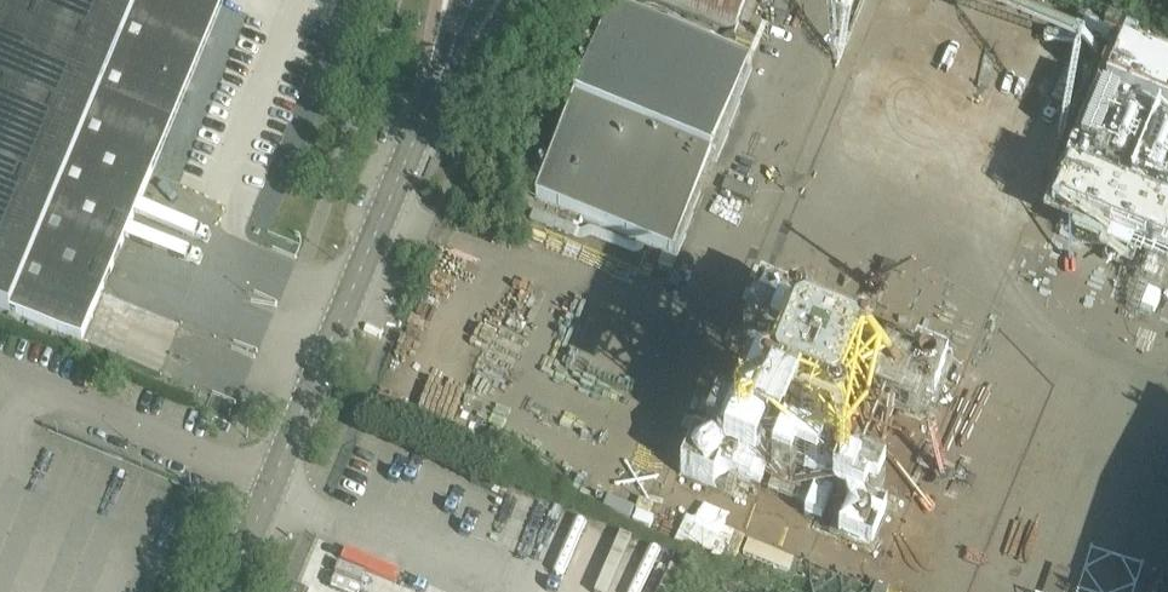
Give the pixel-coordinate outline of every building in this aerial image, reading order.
[(82,344),(225,0),(0,0),(0,310),(82,344)] [(736,33),(749,0),(652,0),(736,33)] [(535,200),(677,259),(751,70),(613,13),(535,200)] [(616,396),(647,328),(580,299),(550,367),(616,396)] [(957,445),(979,447),(979,445),(990,446),(992,427),(959,424),(957,445)] [(1082,521),(1108,531),(1130,472),(1104,462),(1082,521)] [(920,553),(919,525),(889,527),(890,555),(920,553)]
